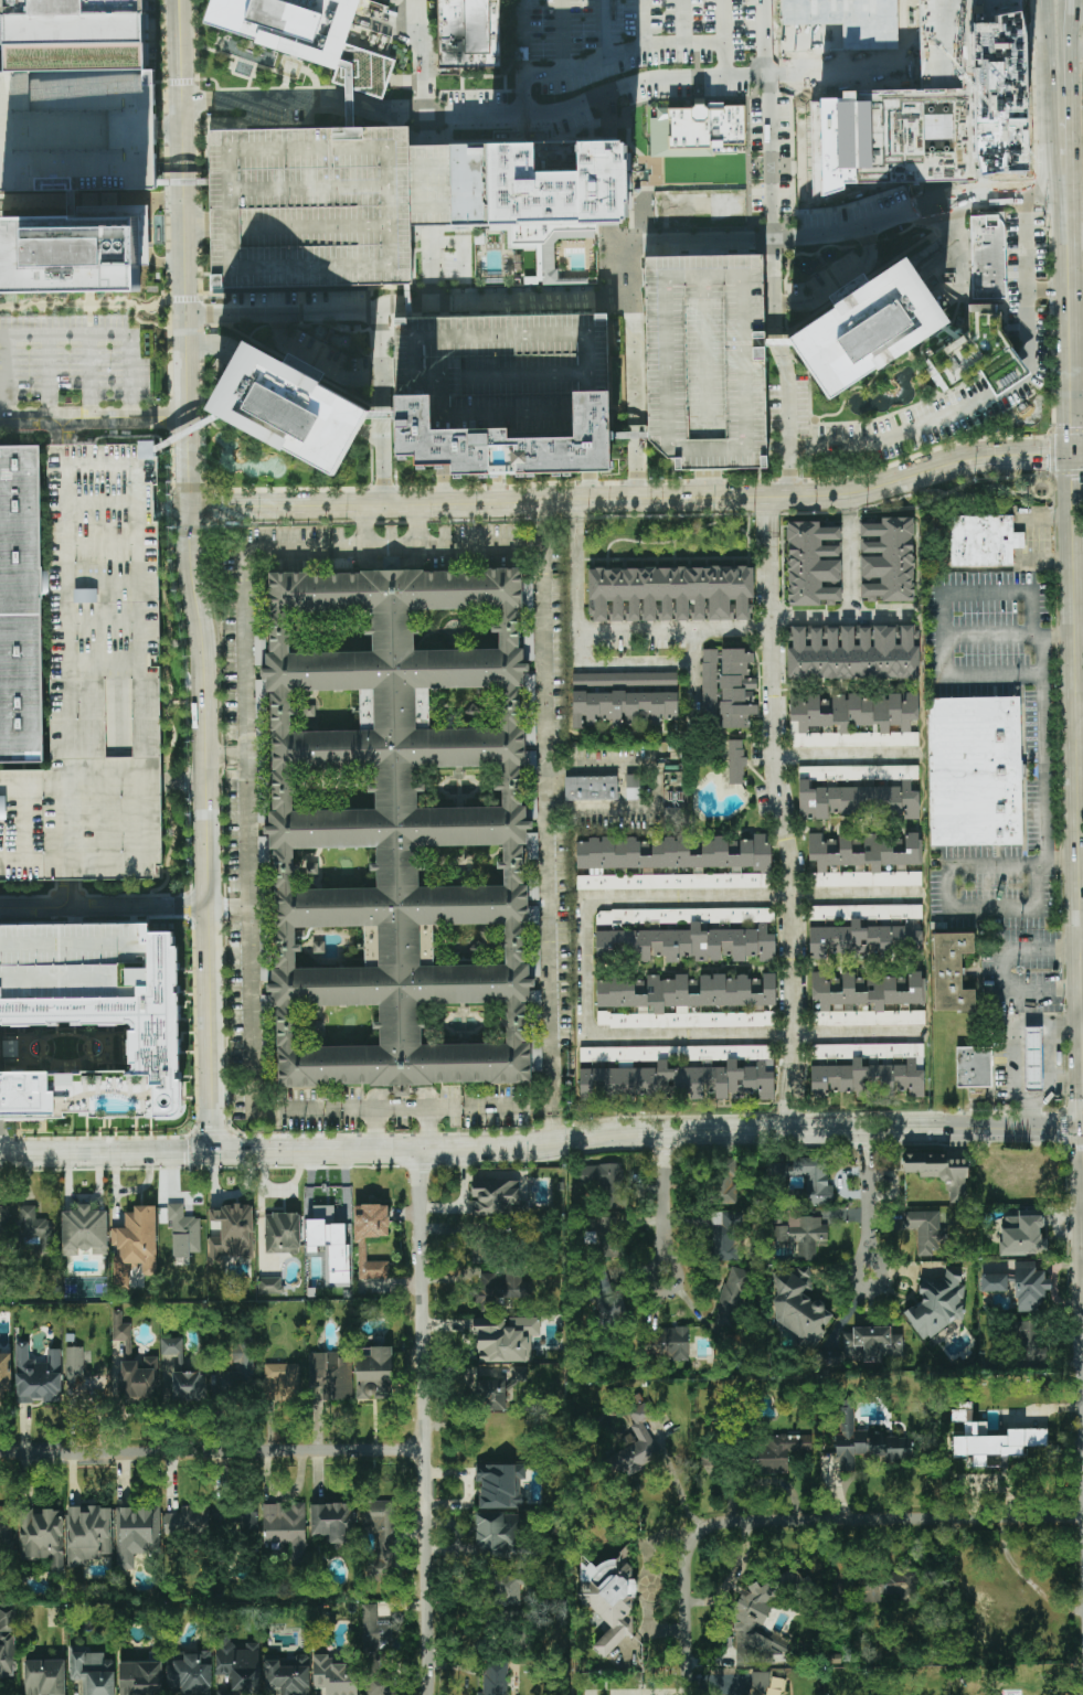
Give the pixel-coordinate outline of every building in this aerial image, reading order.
[(7,72),(6,0),(147,0),(147,70),(7,72)] [(208,22),(215,0),(359,0),(339,60),(338,63),(337,66),(208,22)] [(439,70),(438,0),(500,0),(501,68),(439,70)] [(1021,0),(917,0),(919,88),(841,90),(841,98),(814,99),(816,195),(842,194),(842,180),(844,180),(844,176),(850,176),(850,185),(977,181),(977,173),(1025,172),(1021,0)] [(339,60),(353,64),(354,129),(347,129),(346,68),(337,66),(339,60)] [(383,98),(391,72),(380,69),(379,71),(362,66),(354,89),(383,98)] [(156,188),(0,190),(0,72),(7,72),(147,70),(155,70),(156,184),(156,188)] [(650,157),(649,118),(656,118),(656,108),(684,107),(687,105),(687,103),(697,103),(698,105),(704,105),(703,103),(722,102),(722,106),(743,106),(743,145),(720,145),(720,149),(712,149),(712,157),(650,157)] [(208,131),(347,129),(351,129),(354,129),(406,127),(410,282),(211,287),(209,184),(208,131)] [(486,142),(531,141),(531,171),(577,170),(576,139),(620,138),(620,158),(625,158),(626,203),(623,203),(623,220),(619,220),(619,222),(576,223),(576,220),(516,221),(516,224),(487,225),(486,142)] [(970,215),(992,215),(998,215),(998,217),(1001,220),(1004,223),(1005,227),(1005,231),(1006,298),(973,299),(970,215)] [(126,291),(0,292),(0,217),(129,216),(129,265),(135,266),(135,291),(126,291)] [(828,399),(790,345),(788,342),(786,338),(903,257),(946,321),(944,324),(942,327),(939,328),(828,399)] [(939,348),(942,351),(928,359),(948,390),(978,371),(995,397),(1029,373),(1012,349),(1011,344),(1000,329),(1000,312),(997,311),(995,303),(968,303),(968,310),(968,313),(968,331),(963,335),(960,335),(960,337),(957,339),(955,340),(939,348)] [(401,397),(400,318),(617,315),(618,396),(578,396),(580,440),(514,441),(513,433),(438,433),(438,397),(401,397)] [(944,324),(960,337),(957,339),(955,340),(939,328),(942,327),(944,324)] [(766,338),(786,338),(788,342),(790,345),(784,345),(767,347),(766,342),(766,338)] [(247,341),(208,409),(215,414),(217,415),(221,417),(326,479),(359,419),(360,417),(361,415),(361,414),(318,386),(323,373),(288,353),(283,364),(247,341)] [(401,397),(401,415),(401,417),(401,419),(402,458),(423,458),(423,469),(459,469),(459,477),(619,476),(619,437),(619,434),(619,431),(618,396),(578,396),(580,440),(514,441),(513,433),(438,433),(438,397),(401,397)] [(158,445),(215,414),(217,415),(221,417),(158,450),(158,448),(158,445)] [(67,881),(0,883),(0,772),(51,770),(49,590),(49,578),(49,566),(47,446),(61,446),(158,443),(158,445),(158,448),(158,450),(159,511),(160,783),(160,878),(67,881)] [(43,763),(0,763),(0,447),(40,447),(41,566),(41,578),(41,590),(43,763)] [(951,568),(1013,567),(1013,549),(1024,549),(1024,533),(1013,533),(1013,516),(951,516),(951,568)] [(914,601),(913,517),(881,518),(881,523),(860,524),(861,537),(879,537),(879,541),(861,541),(861,555),(861,601),(914,601)] [(789,605),(827,604),(827,603),(842,603),(841,558),(842,558),(841,546),(821,547),(821,540),(841,539),(841,527),(820,528),(820,522),(787,523),(789,605)] [(588,569),(589,622),(656,621),(656,609),(659,609),(659,621),(674,621),(707,620),(707,621),(752,620),(752,604),(753,604),(752,566),(588,569)] [(269,1086),(394,1085),(394,1097),(410,1097),(410,1083),(536,1083),(536,860),(538,860),(538,833),(528,833),(525,732),(534,735),(534,631),(521,627),(521,571),(269,572),(269,649),(259,680),(256,680),(256,709),(271,714),(271,836),(259,837),(259,863),(268,863),(269,1086)] [(787,677),(918,680),(919,640),(916,639),(916,626),(901,626),(901,645),(894,645),(895,626),(871,626),(871,627),(839,626),(839,627),(792,627),(792,649),(788,648),(787,677)] [(256,638),(255,665),(265,665),(265,638),(256,638)] [(720,728),(749,728),(749,715),(758,715),(758,705),(755,705),(755,679),(749,679),(749,664),(754,664),(754,653),(745,653),(745,649),(702,649),(702,708),(720,708),(720,728)] [(572,673),(572,727),(660,726),(660,720),(678,720),(677,673),(572,673)] [(790,747),(919,746),(919,732),(911,732),(911,721),(918,721),(918,695),(830,695),(830,697),(790,697),(790,747)] [(1020,697),(928,699),(930,846),(1022,845),(1020,697)] [(729,785),(744,784),(743,740),(728,741),(729,785)] [(799,767),(799,780),(919,779),(919,766),(799,767)] [(626,800),(642,800),(643,775),(627,775),(626,800)] [(565,801),(618,800),(617,776),(565,777),(565,801)] [(799,819),(829,819),(829,815),(919,815),(919,792),(911,792),(911,780),(900,780),(900,787),(809,787),(809,780),(799,780),(799,819)] [(681,808),(663,808),(664,826),(681,826),(681,808)] [(922,887),(922,872),(882,872),(882,865),(922,865),(922,849),(918,833),(904,833),(902,839),(896,839),(882,842),(872,843),(872,850),(860,854),(853,854),(851,847),(851,833),(839,834),(839,840),(832,840),(824,842),(824,833),(809,833),(809,861),(817,861),(817,874),(809,874),(809,887),(922,887)] [(771,887),(771,837),(701,837),(702,855),(690,855),(689,837),(588,839),(588,843),(576,843),(577,890),(771,887)] [(596,959),(651,959),(652,957),(666,957),(666,962),(679,962),(681,956),(695,956),(695,961),(720,961),(722,955),(742,962),(746,962),(747,958),(754,958),(766,962),(775,962),(776,934),(767,934),(767,922),(774,922),(774,910),(615,910),(612,921),(606,919),(603,927),(597,931),(596,959)] [(4,1117),(35,1116),(35,1119),(62,1120),(68,1118),(77,1118),(99,1118),(99,1115),(114,1115),(114,1118),(131,1117),(131,1113),(138,1115),(139,1118),(148,1118),(148,1115),(152,1115),(155,1117),(167,1117),(173,1113),(181,1105),(181,1078),(177,1078),(177,1070),(179,1070),(177,971),(173,951),(171,932),(170,918),(141,919),(142,996),(0,998),(0,1116),(4,1117)] [(142,996),(0,998),(0,921),(141,919),(142,996)] [(976,1010),(975,990),(962,990),(962,954),(974,954),(974,933),(933,934),(934,1011),(976,1010)] [(813,1026),(925,1024),(925,1007),(924,971),(907,971),(907,976),(865,976),(865,978),(855,979),(855,973),(842,973),(842,980),(824,980),(824,973),(811,973),(812,999),(820,999),(820,1010),(813,1010),(813,1026)] [(598,1029),(776,1025),(775,1011),(764,1012),(764,1005),(776,1005),(775,973),(762,974),(762,979),(748,979),(748,975),(699,976),(699,977),(676,977),(676,980),(660,980),(660,975),(646,975),(646,979),(597,980),(598,1029)] [(1042,1027),(1025,1027),(1026,1090),(1043,1090),(1042,1027)] [(924,1044),(813,1045),(813,1062),(812,1062),(812,1093),(909,1093),(909,1097),(924,1097),(924,1044)] [(774,1097),(773,1045),(624,1048),(624,1058),(623,1058),(623,1067),(599,1068),(598,1048),(580,1048),(581,1098),(690,1096),(690,1100),(705,1099),(705,1090),(717,1090),(717,1099),(774,1097)] [(992,1047),(956,1047),(957,1088),(993,1088),(992,1047)] [(967,1203),(966,1160),(948,1160),(948,1154),(903,1155),(903,1173),(919,1173),(919,1179),(948,1179),(949,1203),(967,1203)] [(736,1159),(710,1159),(711,1205),(737,1205),(736,1159)] [(578,1165),(579,1186),(602,1186),(603,1209),(627,1208),(627,1192),(623,1192),(622,1164),(578,1165)] [(520,1181),(472,1181),(472,1216),(529,1215),(529,1201),(520,1201),(520,1181)] [(200,1217),(184,1218),(183,1203),(167,1204),(168,1227),(172,1227),(173,1258),(191,1258),(191,1253),(201,1252),(200,1217)] [(107,1210),(92,1211),(91,1204),(78,1205),(78,1211),(62,1211),(63,1256),(79,1256),(79,1251),(92,1251),(92,1255),(108,1255),(107,1210)] [(254,1205),(223,1204),(223,1209),(209,1209),(209,1266),(220,1266),(220,1257),(253,1257),(254,1205)] [(389,1279),(388,1261),(367,1261),(366,1237),(389,1237),(388,1205),(354,1205),(355,1243),(358,1243),(358,1279),(389,1279)] [(35,1206),(22,1206),(21,1244),(40,1244),(40,1254),(52,1254),(52,1219),(35,1219),(35,1206)] [(157,1206),(134,1206),(134,1212),(125,1212),(125,1228),(111,1228),(111,1246),(117,1246),(117,1272),(114,1272),(114,1286),(129,1286),(129,1264),(143,1264),(143,1275),(156,1276),(157,1206)] [(334,1206),(305,1206),(305,1219),(334,1219),(334,1206)] [(0,1209),(0,1235),(8,1235),(9,1209),(0,1209)] [(827,1246),(828,1225),(821,1225),(821,1217),(800,1217),(800,1211),(787,1211),(787,1226),(776,1226),(776,1242),(798,1243),(797,1260),(816,1260),(816,1246),(827,1246)] [(918,1257),(932,1256),(932,1248),(947,1247),(947,1229),(940,1229),(940,1211),(903,1212),(903,1229),(917,1229),(918,1257)] [(742,1212),(712,1212),(712,1248),(742,1247),(742,1212)] [(265,1254),(300,1253),(300,1213),(265,1213),(265,1254)] [(1001,1216),(1001,1256),(1047,1255),(1046,1237),(1042,1237),(1042,1216),(1001,1216)] [(349,1283),(348,1224),(326,1224),(326,1220),(307,1220),(307,1246),(329,1245),(330,1283),(349,1283)] [(1014,1262),(1016,1312),(1044,1311),(1043,1291),(1051,1291),(1051,1279),(1045,1279),(1045,1271),(1036,1271),(1035,1261),(1014,1262)] [(750,1272),(730,1266),(714,1323),(734,1329),(750,1272)] [(778,1327),(795,1325),(798,1350),(827,1347),(821,1293),(813,1294),(810,1267),(772,1272),(778,1327)] [(904,1313),(921,1337),(930,1338),(957,1319),(962,1320),(964,1304),(963,1303),(964,1287),(961,1283),(962,1272),(946,1270),(945,1280),(920,1278),(919,1292),(923,1299),(904,1313)] [(505,1311),(504,1298),(533,1298),(532,1281),(522,1281),(522,1274),(506,1275),(506,1282),(497,1282),(497,1273),(482,1274),(482,1289),(476,1290),(476,1311),(505,1311)] [(1007,1292),(1007,1275),(981,1275),(981,1292),(1007,1292)] [(258,1278),(258,1294),(283,1294),(282,1278),(258,1278)] [(125,1341),(124,1357),(120,1357),(118,1402),(144,1403),(144,1398),(155,1399),(157,1357),(144,1357),(144,1369),(137,1368),(138,1360),(131,1360),(132,1323),(122,1323),(122,1311),(113,1311),(112,1340),(125,1341)] [(531,1362),(532,1336),(540,1336),(540,1317),(473,1317),(473,1334),(478,1334),(478,1362),(531,1362)] [(1020,1360),(1042,1360),(1041,1321),(1019,1322),(1020,1360)] [(689,1328),(661,1327),(660,1359),(688,1359),(689,1328)] [(903,1334),(891,1335),(891,1327),(852,1327),(853,1333),(843,1334),(844,1361),(881,1360),(881,1357),(903,1356),(903,1334)] [(182,1338),(160,1338),(161,1355),(183,1354),(182,1338)] [(232,1339),(232,1371),(214,1371),(213,1392),(254,1392),(254,1339),(232,1339)] [(61,1349),(48,1349),(48,1361),(30,1362),(29,1342),(16,1343),(16,1403),(62,1402),(61,1349)] [(392,1346),(371,1347),(371,1357),(356,1357),(357,1399),(369,1399),(369,1398),(393,1398),(392,1346)] [(67,1398),(108,1398),(108,1375),(83,1375),(83,1348),(67,1347),(67,1398)] [(309,1353),(310,1390),(322,1390),(322,1400),(353,1400),(352,1352),(309,1353)] [(11,1353),(0,1353),(0,1399),(3,1399),(3,1392),(11,1392),(11,1353)] [(172,1398),(173,1371),(183,1371),(184,1355),(176,1355),(176,1368),(166,1368),(165,1398),(172,1398)] [(265,1364),(265,1401),(300,1400),(299,1364),(265,1364)] [(532,1383),(532,1367),(511,1367),(511,1383),(532,1383)] [(206,1401),(207,1373),(174,1372),(173,1400),(206,1401)] [(506,1379),(477,1378),(476,1410),(505,1411),(506,1379)] [(639,1441),(610,1456),(621,1478),(661,1457),(643,1422),(653,1417),(645,1402),(628,1411),(635,1424),(631,1426),(639,1441)] [(1047,1429),(1007,1429),(1007,1436),(987,1436),(987,1422),(972,1422),(972,1402),(951,1402),(951,1423),(964,1423),(964,1437),(954,1437),(954,1455),(973,1455),(972,1467),(986,1467),(986,1455),(1021,1455),(1021,1446),(1047,1447),(1047,1429)] [(854,1435),(854,1407),(839,1407),(840,1435),(835,1435),(836,1457),(841,1457),(841,1470),(855,1470),(855,1459),(913,1458),(912,1434),(854,1435)] [(788,1473),(787,1453),(811,1453),(811,1435),(762,1436),(762,1445),(755,1445),(756,1474),(788,1473)] [(480,1508),(523,1508),(523,1479),(526,1479),(526,1464),(476,1464),(476,1482),(480,1482),(480,1508)] [(376,1555),(366,1555),(366,1579),(396,1578),(395,1501),(363,1501),(363,1530),(375,1530),(376,1555)] [(305,1503),(263,1504),(264,1543),(291,1543),(291,1567),(306,1567),(305,1503)] [(310,1504),(311,1535),(328,1535),(328,1544),(354,1543),(353,1503),(310,1504)] [(165,1534),(208,1534),(208,1526),(230,1526),(230,1505),(181,1505),(181,1514),(165,1514),(165,1534)] [(160,1506),(116,1506),(117,1569),(135,1569),(135,1553),(160,1553),(160,1506)] [(19,1560),(50,1560),(51,1571),(64,1571),(63,1510),(43,1510),(43,1514),(34,1515),(34,1507),(18,1507),(19,1560)] [(67,1507),(68,1566),(86,1566),(86,1560),(102,1560),(102,1555),(111,1555),(111,1507),(67,1507)] [(238,1507),(238,1532),(258,1531),(257,1507),(238,1507)] [(523,1558),(524,1514),(477,1513),(476,1557),(523,1558)] [(629,1634),(634,1597),(636,1596),(637,1584),(630,1577),(632,1565),(617,1562),(615,1561),(605,1559),(596,1568),(590,1562),(583,1561),(578,1595),(586,1604),(589,1604),(610,1626),(609,1630),(593,1646),(605,1658),(629,1634)] [(520,1584),(524,1584),(525,1572),(496,1571),(494,1604),(520,1606),(520,1584)] [(916,1572),(863,1572),(863,1603),(881,1603),(881,1596),(916,1596),(916,1572)] [(734,1612),(737,1667),(752,1666),(755,1661),(763,1665),(773,1664),(773,1654),(786,1654),(788,1648),(752,1631),(755,1624),(764,1624),(768,1615),(768,1598),(776,1597),(775,1584),(758,1585),(757,1584),(748,1584),(734,1612)] [(397,1672),(380,1673),(380,1641),(392,1641),(392,1625),(378,1625),(378,1604),(362,1604),(364,1694),(397,1694),(397,1672)] [(0,1606),(0,1678),(16,1677),(15,1606),(0,1606)] [(246,1643),(246,1649),(233,1649),(233,1637),(217,1637),(217,1676),(231,1676),(231,1685),(217,1685),(217,1694),(260,1694),(260,1643),(246,1643)] [(115,1660),(105,1660),(104,1653),(70,1653),(71,1681),(83,1681),(83,1694),(115,1694),(115,1660)] [(328,1689),(328,1694),(358,1694),(357,1664),(333,1665),(333,1655),(313,1656),(314,1689),(328,1689)] [(310,1657),(264,1658),(264,1689),(281,1689),(281,1694),(310,1694),(310,1657)] [(25,1659),(24,1694),(65,1694),(66,1660),(25,1659)] [(509,1662),(485,1661),(484,1693),(477,1693),(477,1694),(508,1694),(509,1662)] [(120,1694),(162,1694),(162,1662),(120,1662),(120,1694)] [(770,1676),(770,1674),(754,1671),(750,1690),(768,1694),(767,1694),(781,1694),(785,1679),(770,1676)]
